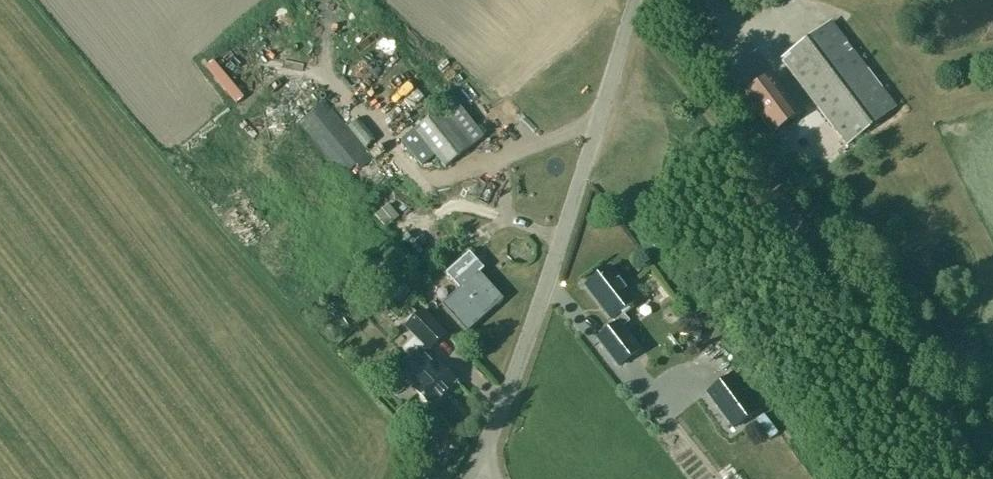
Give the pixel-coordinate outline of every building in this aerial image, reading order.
[(816,104),(790,124),(805,144),(808,147),(809,146),(817,155),(841,137),(846,144),(894,108),(830,23),(782,59),(816,104)] [(424,86),(407,67),(388,84),(406,103),(424,86)] [(771,71),(758,81),(743,92),(774,133),(789,121),(802,111),(771,71)] [(408,121),(438,100),(430,90),(400,111),(408,121)] [(414,129),(400,140),(421,166),(435,155),(444,168),(483,136),(453,98),(414,129)] [(367,152),(363,147),(323,99),(297,121),(319,147),(341,174),(367,152)] [(226,124),(240,114),(233,104),(219,114),(226,124)] [(388,204),(374,215),(385,228),(398,217),(388,204)] [(459,289),(441,305),(466,333),(503,299),(479,273),(483,269),(469,253),(445,274),(459,289)] [(393,270),(380,258),(372,266),(384,279),(393,270)] [(609,267),(584,286),(611,320),(612,319),(615,324),(596,339),(617,366),(639,350),(621,327),(629,321),(621,311),(635,301),(609,267)] [(415,385),(412,388),(429,406),(455,381),(437,363),(435,366),(419,350),(425,345),(429,348),(446,331),(423,308),(406,325),(416,335),(404,347),(412,356),(399,369),(415,385)] [(640,366),(632,372),(642,385),(650,379),(640,366)] [(732,429),(757,410),(729,373),(704,392),(732,429)] [(655,399),(648,390),(638,398),(645,407),(655,399)] [(753,419),(760,427),(741,441),(751,454),(754,452),(764,465),(780,452),(770,438),(780,431),(764,410),(753,419)]
